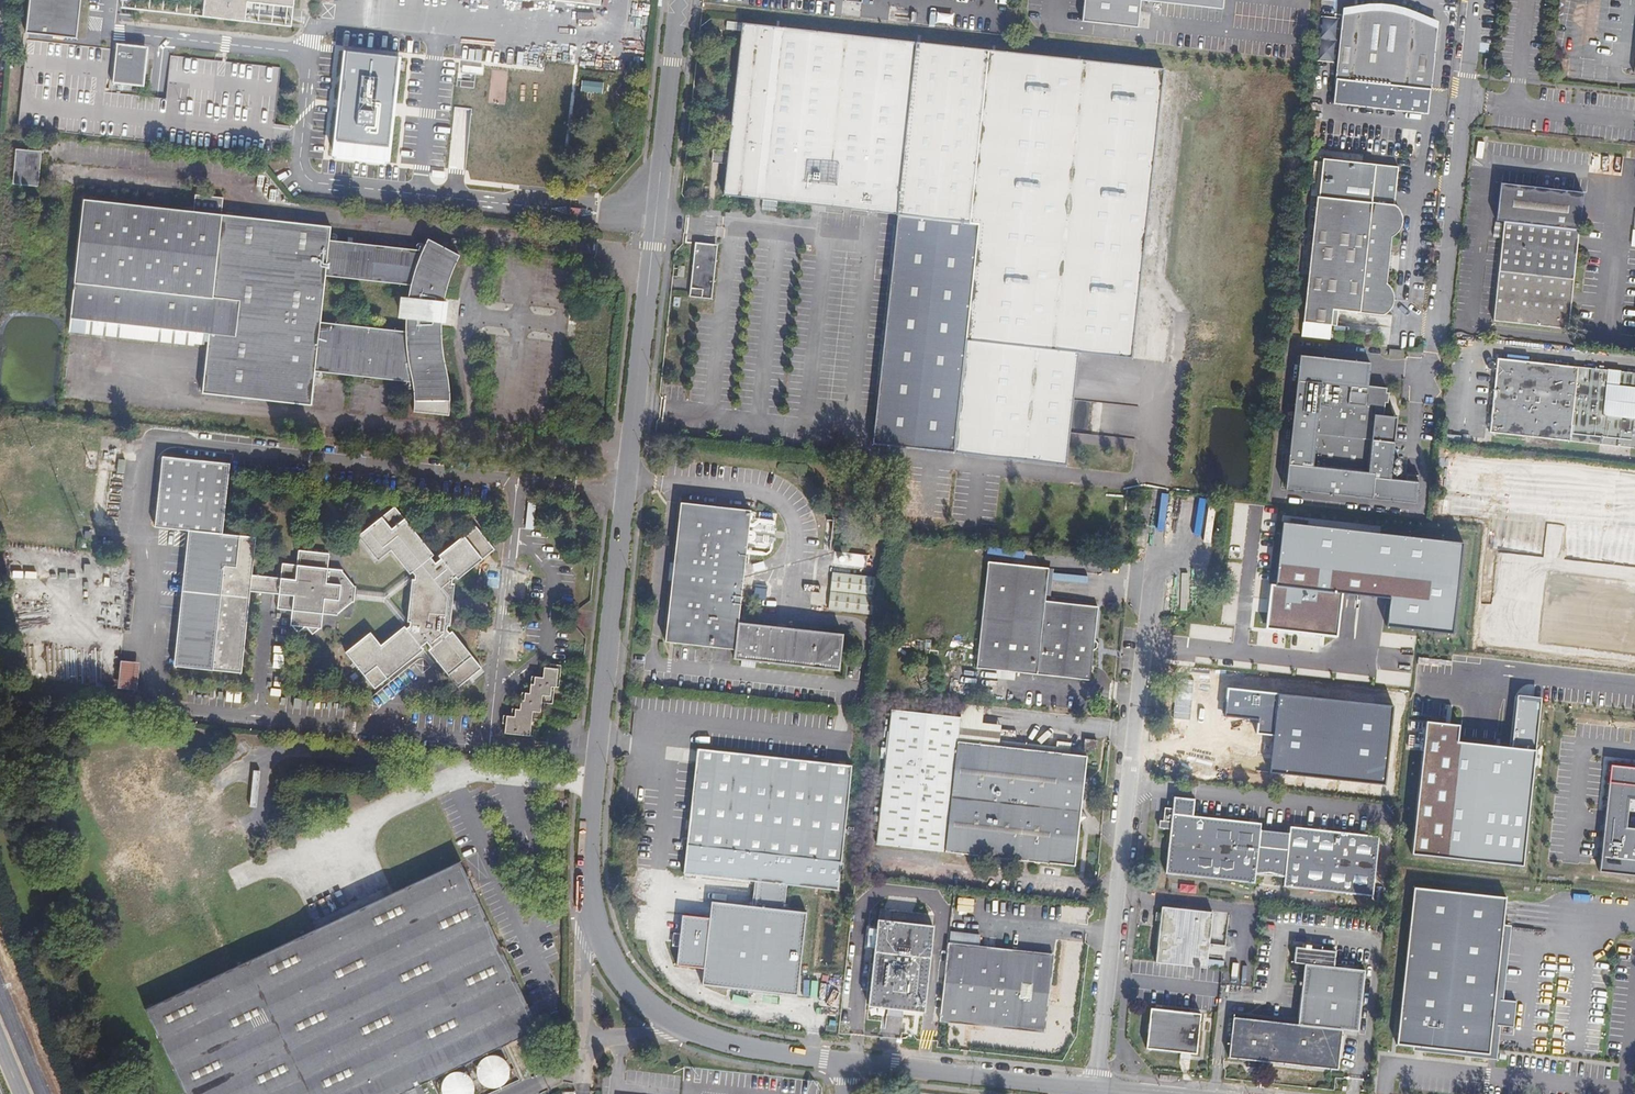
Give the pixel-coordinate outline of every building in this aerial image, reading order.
[(26,33),(76,39),(80,0),(29,0),(26,33)] [(203,12),(245,17),(247,2),(283,6),(288,1),(289,0),(204,0),(203,12)] [(1223,0),(1084,0),(1081,22),(1137,28),(1140,0),(1222,9),(1223,0)] [(1343,15),(1342,27),(1333,101),(1426,111),(1437,27),(1429,21),(1424,18),(1416,14),(1410,11),(1402,9),(1396,8),(1383,6),(1372,7),(1362,8),(1352,11),(1343,15)] [(988,51),(742,24),(728,152),(726,165),(723,195),(894,214),(969,222),(988,51)] [(142,50),(118,47),(114,80),(137,83),(142,79),(145,53),(142,50)] [(1163,71),(988,51),(969,222),(976,223),(963,337),(1078,351),(1131,358),(1163,71)] [(405,67),(344,60),(333,155),(394,162),(401,100),(393,99),(395,80),(403,81),(405,67)] [(401,100),(403,81),(395,80),(393,99),(401,100)] [(37,152),(26,151),(23,181),(47,183),(49,158),(37,157),(37,152)] [(726,165),(728,152),(715,151),(713,164),(726,165)] [(1580,189),(1498,180),(1494,217),(1502,218),(1491,317),(1565,326),(1580,189)] [(1338,307),(1379,311),(1384,310),(1388,308),(1391,304),(1393,298),(1393,290),(1390,284),(1387,280),(1388,267),(1390,250),(1392,234),(1399,227),(1402,223),(1403,217),(1403,212),(1400,207),(1396,203),(1390,200),(1371,199),(1358,197),(1316,193),(1304,319),(1331,321),(1333,306),(1338,307)] [(219,382),(211,381),(210,396),(318,408),(322,374),(418,385),(420,414),(455,416),(453,375),(449,357),(448,342),(448,326),(449,311),(452,298),(455,283),(460,269),(464,259),(435,243),(429,253),(337,243),(338,229),(230,218),(232,200),(204,197),(202,214),(92,202),(79,321),(203,334),(216,336),(215,349),(223,350),(219,382)] [(969,222),(894,214),(870,444),(952,452),(963,337),(976,223),(969,222)] [(716,246),(694,244),(688,298),(710,300),(716,246)] [(203,334),(79,321),(77,333),(202,347),(203,334)] [(963,337),(952,452),(1070,463),(1078,351),(963,337)] [(223,350),(215,349),(211,381),(219,382),(223,350)] [(1370,358),(1299,352),(1285,488),(1416,501),(1418,478),(1390,477),(1393,415),(1380,413),(1381,401),(1385,401),(1386,390),(1384,390),(1384,385),(1367,383),(1370,358)] [(1489,432),(1634,447),(1634,372),(1497,357),(1489,432)] [(256,536),(223,533),(230,462),(162,455),(155,526),(188,530),(207,531),(193,667),(242,672),(250,591),(278,594),(277,608),(291,610),(290,623),(298,632),(306,626),(311,634),(314,634),(321,628),(323,614),(337,615),(354,602),(354,599),(355,588),(341,569),(328,568),(329,552),(299,549),(297,565),(283,564),(281,578),(252,575),(256,536)] [(749,511),(679,503),(663,642),(733,650),(732,660),(836,671),(840,636),(737,624),(749,511)] [(393,506),(358,536),(377,560),(390,550),(409,574),(411,572),(414,577),(411,580),(406,619),(408,627),(403,627),(381,645),(370,632),(346,651),(375,688),(423,649),(421,646),(425,642),(430,647),(428,649),(458,686),(481,668),(451,631),(449,632),(446,628),(449,625),(454,584),(452,582),(454,576),(459,578),(494,549),(474,525),(438,555),(440,558),(435,562),(430,556),(433,554),(393,506)] [(1462,543),(1283,524),(1276,584),(1270,584),(1265,627),(1335,635),(1340,591),(1389,597),(1386,624),(1452,631),(1462,543)] [(207,531),(188,530),(174,665),(193,667),(207,531)] [(875,560),(834,556),(832,572),(874,575),(875,560)] [(1047,569),(986,563),(975,668),(1088,680),(1096,608),(1043,602),(1044,597),(1047,569)] [(386,592),(355,588),(354,599),(384,603),(403,627),(408,627),(406,619),(389,599),(411,580),(414,577),(411,572),(409,574),(386,592)] [(873,580),(832,576),(831,591),(872,595),(873,580)] [(871,600),(829,596),(827,610),(870,614),(871,600)] [(140,662),(121,660),(118,687),(136,689),(140,662)] [(559,667),(543,666),(544,674),(542,675),(531,676),(530,691),(521,692),(520,707),(516,709),(512,708),(510,711),(510,715),(503,716),(502,723),(504,723),(503,732),(531,735),(532,730),(537,730),(537,719),(542,720),(542,711),(544,708),(544,702),(552,702),(553,686),(558,686),(559,667)] [(1393,705),(1228,688),(1226,715),(1258,718),(1256,733),(1272,734),(1268,774),(1385,785),(1393,705)] [(976,701),(961,700),(959,717),(956,742),(990,746),(992,726),(973,724),(976,701)] [(959,717),(891,710),(887,742),(881,742),(880,753),(885,754),(875,845),(1071,866),(1083,756),(990,746),(956,742),(959,717)] [(1458,726),(1426,722),(1411,854),(1520,866),(1533,750),(1457,741),(1458,726)] [(1096,742),(1084,741),(1083,750),(1095,752),(1096,742)] [(694,763),(696,749),(685,748),(683,762),(694,763)] [(694,763),(683,873),(758,882),(784,884),(837,890),(850,766),(696,749),(694,763)] [(1594,857),(1634,862),(1634,770),(1604,766),(1594,857)] [(1376,836),(1287,827),(1285,848),(1257,845),(1259,823),(1190,816),(1192,800),(1172,798),(1171,809),(1162,808),(1160,828),(1168,829),(1163,873),(1252,882),(1253,873),(1282,876),(1281,886),(1370,895),(1376,836)] [(185,1093),(397,1093),(538,1028),(460,861),(237,965),(231,968),(145,1009),(185,1093)] [(784,884),(758,882),(755,906),(781,909),(784,884)] [(1412,888),(1394,1047),(1418,1050),(1486,1057),(1505,899),(1412,888)] [(755,906),(709,901),(707,917),(679,914),(674,966),(701,968),(699,984),(794,994),(804,912),(781,909),(755,906)] [(1211,913),(1161,907),(1160,913),(1159,922),(1155,961),(1167,963),(1174,964),(1206,967),(1208,943),(1211,913)] [(932,943),(934,926),(877,920),(868,1005),(888,1007),(904,1009),(925,1011),(932,950),(932,943)] [(1052,954),(946,943),(946,945),(945,951),(938,1021),(1044,1032),(1052,954)] [(1209,955),(1225,957),(1226,944),(1210,943),(1209,955)] [(1333,952),(1293,948),(1291,963),(1302,964),(1295,1024),(1232,1017),(1228,1057),(1247,1059),(1256,1060),(1336,1068),(1340,1029),(1356,1031),(1362,970),(1331,967),(1333,952)] [(904,1009),(888,1007),(887,1014),(903,1015),(904,1009)] [(1188,1016),(1154,1013),(1152,1030),(1150,1052),(1177,1054),(1184,1055),(1190,1056),(1194,1056),(1198,1057),(1202,1017),(1198,1017),(1188,1016)] [(492,1053),(486,1055),(481,1058),(477,1063),(475,1070),(476,1077),(479,1082),(484,1086),(490,1089),(496,1089),(504,1085),(509,1081),(511,1074),(511,1066),(508,1061),(505,1057),(498,1054),(492,1053)] [(450,1071),(443,1076),(440,1085),(441,1093),(474,1093),(475,1089),(474,1081),(470,1074),(463,1070),(456,1070),(450,1071)]
